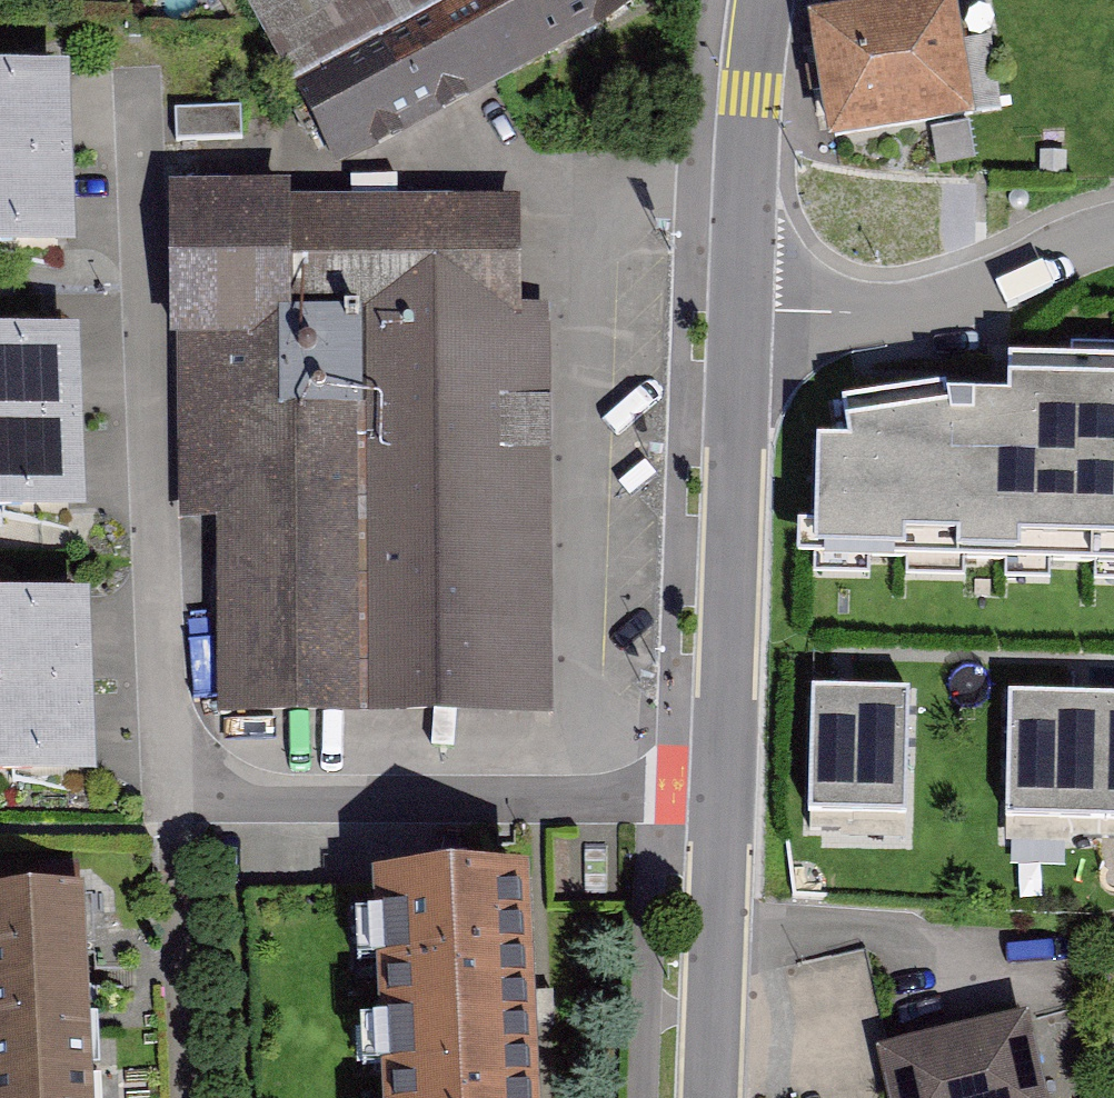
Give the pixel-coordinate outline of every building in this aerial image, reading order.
[(344,164),(653,0),(256,0),(344,164)] [(807,22),(828,147),(975,122),(955,0),(943,0),(807,22)] [(0,74),(0,165),(71,162),(68,71),(0,74)] [(75,254),(71,162),(0,165),(0,257),(75,254)] [(539,191),(182,199),(189,519),(227,519),(232,719),(574,711),(565,311),(542,311),(539,191)] [(79,334),(0,338),(0,429),(82,426),(79,334)] [(815,462),(813,571),(1113,578),(1113,401),(1007,399),(1007,416),(948,413),(945,398),(840,418),(848,462),(815,462)] [(86,518),(82,426),(0,429),(0,521),(86,518)] [(89,599),(0,603),(0,694),(93,690),(89,599)] [(97,781),(93,690),(0,694),(0,786),(97,781)] [(906,703),(812,703),(811,826),(905,827),(906,703)] [(1010,712),(1007,830),(1113,833),(1113,715),(1010,712)] [(382,1097),(539,1097),(529,877),(373,884),(382,1097)] [(88,981),(84,889),(0,893),(0,985),(88,981)] [(93,1073),(88,981),(0,985),(0,1077),(93,1073)] [(1048,1012),(886,1048),(901,1097),(1070,1097),(1048,1012)] [(93,1073),(0,1077),(0,1097),(94,1097),(93,1073)]
